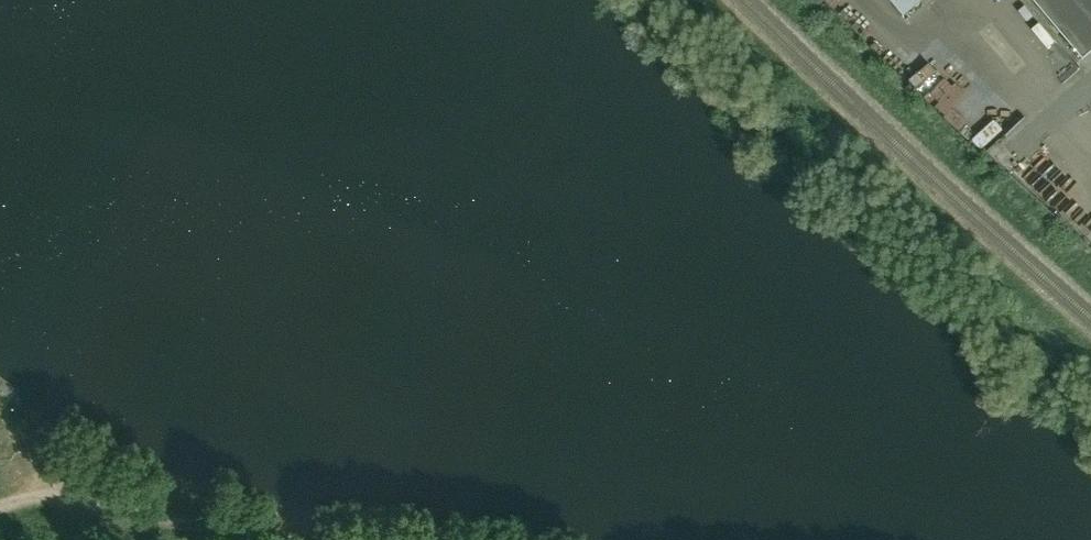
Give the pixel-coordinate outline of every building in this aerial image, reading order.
[(902,14),(919,0),(890,0),(902,14)] [(1081,57),(1090,49),(1090,0),(1033,0),(1081,57)] [(991,145),(1010,131),(1002,121),(984,136),(991,145)]
